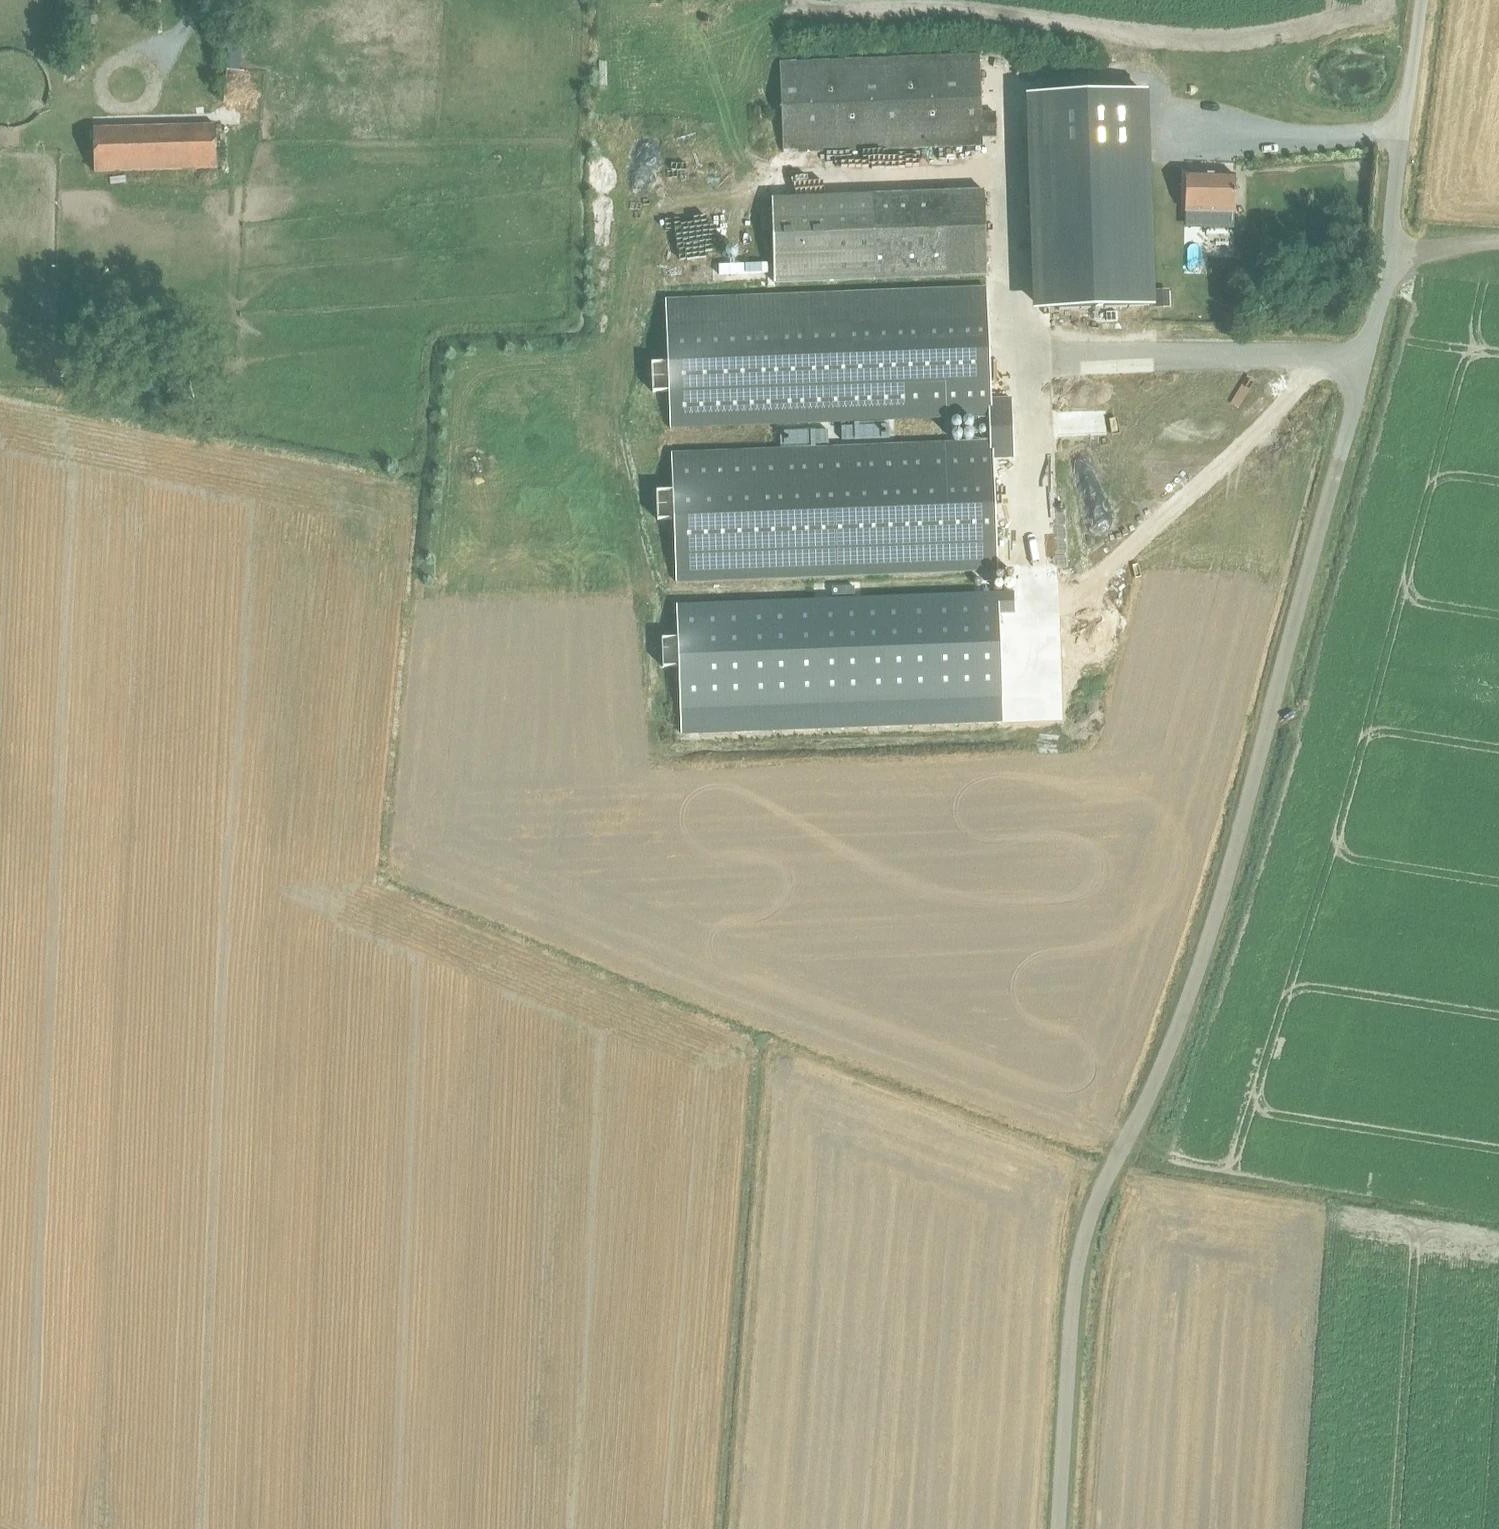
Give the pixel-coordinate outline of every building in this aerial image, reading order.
[(244,71),(243,44),(228,44),(229,71),(244,71)] [(979,56),(779,64),(783,153),(983,145),(982,138),(996,138),(995,114),(981,114),(979,56)] [(1144,92),(1051,95),(1058,310),(1151,307),(1144,92)] [(93,129),(94,172),(217,169),(216,125),(93,129)] [(650,137),(649,146),(673,147),(673,138),(650,137)] [(1186,174),(1185,212),(1234,214),(1234,176),(1186,174)] [(775,284),(874,279),(986,275),(984,191),(772,200),(775,284)] [(713,265),(713,282),(768,282),(768,265),(713,265)] [(769,296),(665,300),(670,429),(990,417),(991,429),(1012,429),(1011,399),(989,400),(985,288),(769,296)] [(1243,365),(1242,375),(1263,377),(1264,367),(1243,365)] [(991,442),(671,454),(676,583),(996,571),(992,459),(1013,458),(1012,429),(991,429),(991,442)] [(1013,595),(677,608),(682,736),(997,723),(993,616),(1013,615),(1013,595)]
